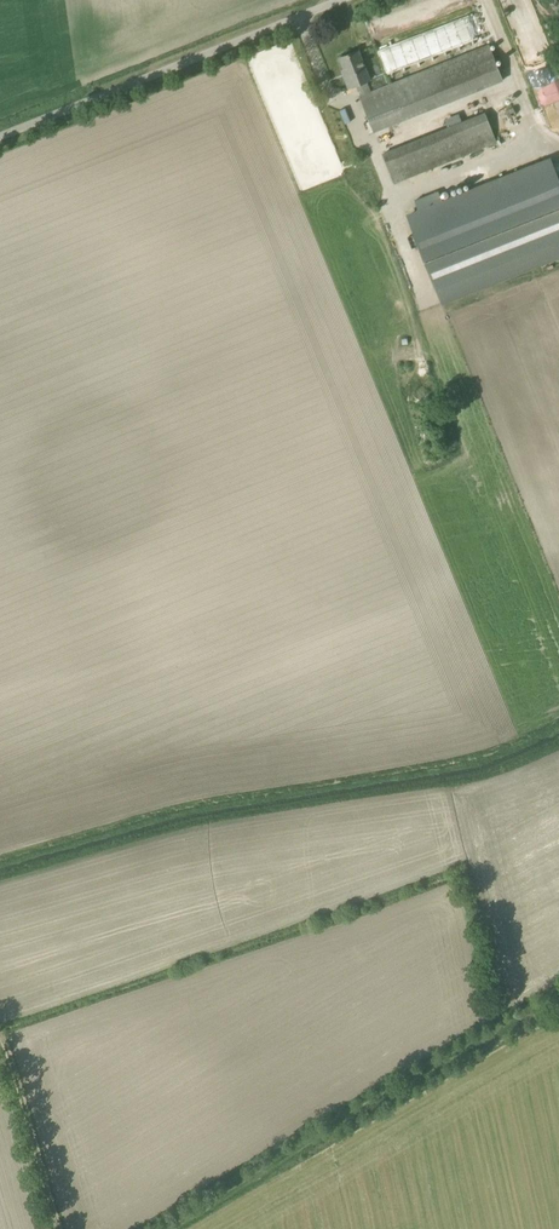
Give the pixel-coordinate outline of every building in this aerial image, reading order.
[(371,92),(361,96),(360,96),(374,131),(503,80),(489,45),(371,92)] [(356,85),(361,96),(371,92),(367,81),(370,79),(358,50),(340,57),(347,75),(344,76),(349,88),(356,85)] [(496,143),(485,113),(383,154),(395,183),(496,143)] [(438,191),(415,200),(419,211),(408,216),(411,225),(438,292),(442,302),(558,255),(558,180),(554,169),(550,159),(442,202),(438,191)] [(319,177),(327,178),(330,165),(322,163),(319,177)]
